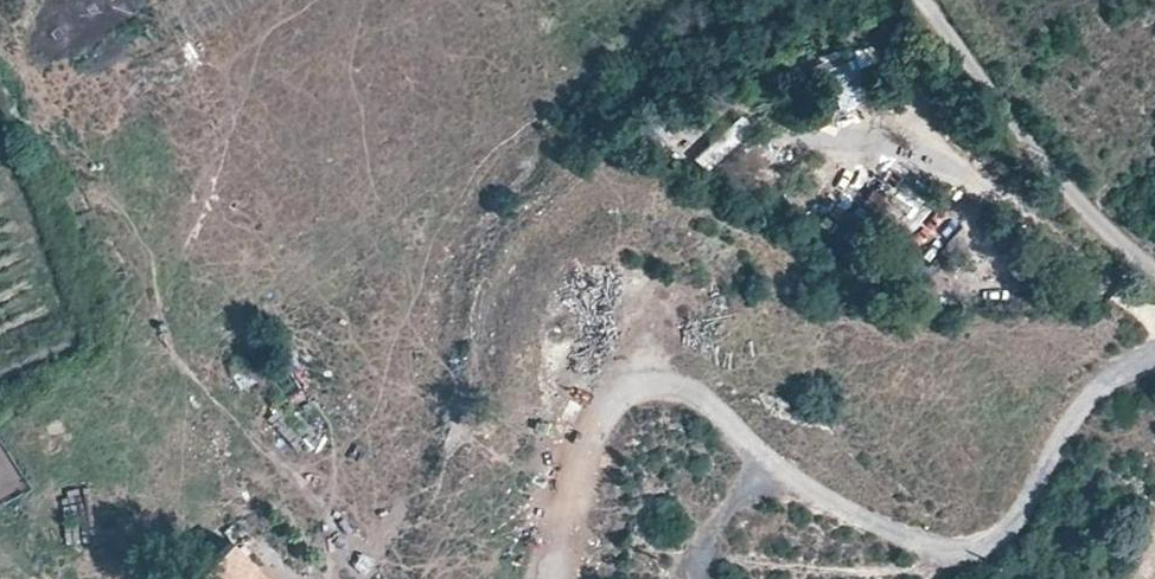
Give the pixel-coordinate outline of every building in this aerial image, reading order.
[(137,40),(149,61),(179,43),(167,22),(137,40)] [(709,175),(755,131),(742,117),(696,161),(709,175)] [(64,539),(99,538),(96,488),(62,490),(64,539)] [(241,550),(211,578),(268,578),(241,550)]
